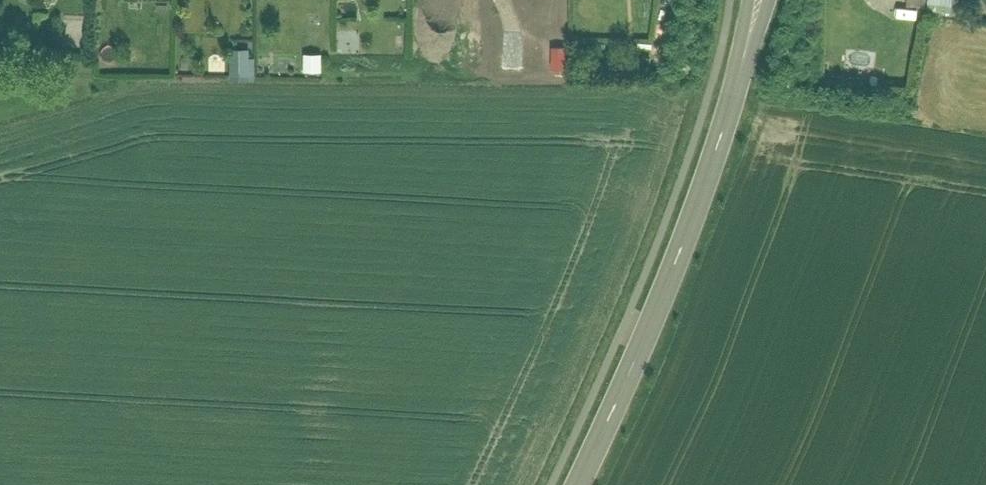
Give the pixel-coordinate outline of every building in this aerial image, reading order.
[(908,15),(925,15),(925,0),(908,0),(908,15)] [(953,15),(953,0),(931,0),(931,15),(953,15)] [(250,54),(228,54),(229,80),(250,80),(250,54)] [(319,59),(303,60),(304,76),(320,75),(319,59)]
